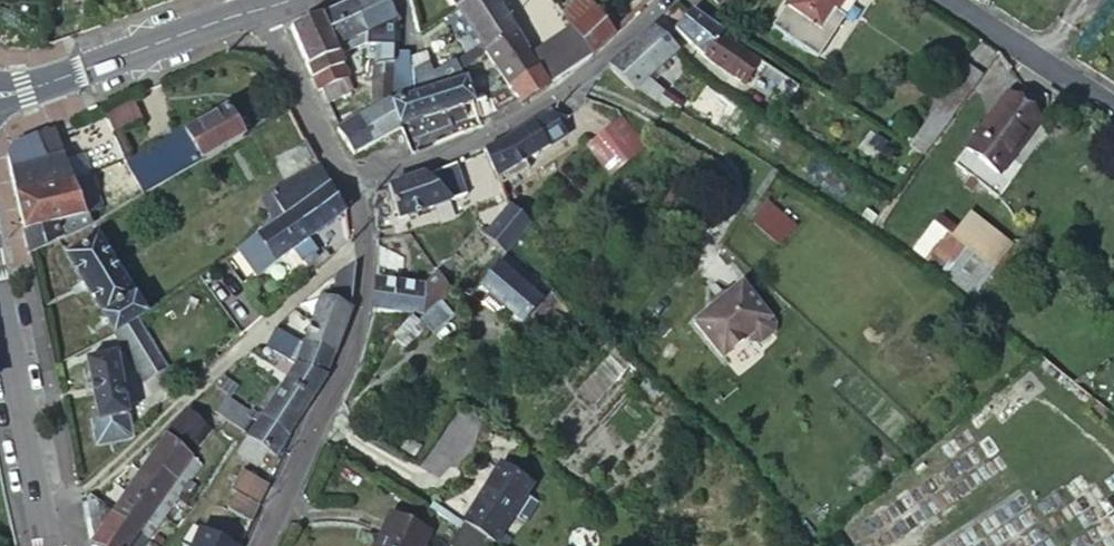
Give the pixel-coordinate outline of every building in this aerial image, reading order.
[(370,71),(391,73),(397,22),(387,0),(353,0),(350,1),(366,41),(370,40),(368,34),(381,29),(370,71)] [(471,27),(486,49),(514,28),(496,0),(452,0),(471,27)] [(556,0),(536,0),(526,11),(543,31),(566,14),(566,13),(556,0)] [(594,51),(626,19),(607,0),(606,0),(595,10),(586,0),(580,0),(566,14),(580,36),(594,51)] [(784,5),(819,29),(834,5),(838,0),(787,0),(784,5)] [(359,45),(366,41),(350,1),(322,14),(336,48),(355,39),(359,45)] [(840,10),(834,5),(819,29),(784,5),(772,23),(812,51),(840,10)] [(336,48),(322,14),(291,27),(316,89),(319,87),(331,83),(346,77),(347,78),(348,78),(336,48)] [(526,43),(557,82),(584,60),(594,51),(580,36),(566,14),(543,31),(526,43)] [(700,56),(745,83),(755,66),(759,61),(718,38),(721,34),(687,14),(671,29),(700,56)] [(525,50),(528,48),(514,28),(486,49),(498,66),(525,50)] [(651,28),(610,65),(632,86),(639,91),(675,111),(682,104),(663,87),(667,83),(651,69),(674,48),(651,28)] [(537,72),(525,50),(498,66),(512,90),(537,72)] [(435,87),(465,75),(462,68),(459,57),(431,73),(435,87)] [(759,61),(755,66),(761,70),(764,65),(759,61)] [(966,64),(908,145),(923,155),(982,75),(966,64)] [(370,71),(373,102),(390,100),(391,73),(370,71)] [(431,73),(410,72),(411,96),(435,87),(431,73)] [(512,90),(517,97),(519,102),(546,87),(537,72),(512,90)] [(767,97),(780,105),(795,81),(783,73),(767,97)] [(351,88),(348,78),(347,78),(346,77),(331,83),(337,95),(351,88)] [(440,112),(472,101),(474,101),(467,79),(433,91),(440,112)] [(337,95),(331,83),(319,87),(325,101),(337,95)] [(1006,89),(953,158),(997,192),(1009,176),(998,168),(1039,113),(1006,89)] [(398,127),(440,112),(433,91),(390,107),(398,127)] [(103,114),(112,133),(142,120),(131,100),(103,114)] [(399,130),(398,127),(390,107),(390,100),(373,102),(374,108),(355,119),(373,145),(399,130)] [(282,113),(289,108),(287,103),(279,107),(282,113)] [(126,164),(141,192),(200,158),(201,161),(243,136),(225,108),(126,164)] [(481,148),(495,177),(566,133),(563,130),(567,128),(563,121),(559,124),(550,109),(504,138),(481,148)] [(623,116),(586,138),(605,169),(641,147),(623,116)] [(355,119),(337,129),(354,155),(373,145),(355,119)] [(16,194),(74,181),(53,130),(12,147),(9,150),(8,154),(11,171),(16,194)] [(294,212),(331,185),(318,160),(299,171),(300,175),(275,189),(277,192),(290,215),(294,212)] [(422,173),(388,188),(399,218),(432,204),(447,218),(459,204),(455,200),(458,199),(453,194),(450,197),(422,173)] [(87,213),(91,223),(105,214),(90,176),(74,182),(87,213)] [(74,182),(74,181),(16,194),(24,231),(87,213),(74,182)] [(496,220),(509,204),(498,181),(477,203),(496,220)] [(311,239),(346,213),(331,185),(294,212),(311,239)] [(267,198),(282,220),(290,215),(277,192),(267,198)] [(505,249),(539,210),(530,200),(518,212),(509,204),(496,220),(486,233),(505,249)] [(794,223),(769,200),(752,219),(776,241),(794,223)] [(970,208),(958,223),(975,236),(1002,256),(1014,240),(970,208)] [(294,212),(290,215),(282,220),(260,234),(239,253),(257,278),(283,259),(303,245),(311,239),(294,212)] [(60,241),(91,223),(87,213),(24,231),(26,243),(28,253),(42,249),(58,239),(60,241)] [(973,293),(1002,256),(975,236),(965,248),(949,235),(932,222),(912,247),(973,293)] [(975,236),(958,223),(949,235),(965,248),(975,236)] [(65,249),(113,333),(136,319),(154,309),(150,304),(142,310),(98,235),(76,248),(73,244),(65,249)] [(376,242),(378,265),(394,272),(402,254),(376,242)] [(323,262),(319,257),(312,262),(307,256),(309,255),(303,245),(283,259),(290,269),(296,264),(300,271),(294,275),(297,280),(322,263),(323,262)] [(455,256),(441,264),(442,267),(443,266),(447,273),(456,267),(454,262),(457,261),(455,256)] [(322,298),(304,345),(334,355),(348,316),(353,302),(356,266),(354,259),(346,264),(346,269),(336,277),(329,300),(322,298)] [(498,261),(478,284),(518,318),(537,295),(498,261)] [(376,281),(374,311),(423,315),(452,292),(451,290),(441,271),(422,285),(376,281)] [(738,281),(690,320),(719,354),(745,333),(749,338),(757,340),(770,329),(771,321),(738,281)] [(537,295),(518,318),(530,328),(549,305),(537,295)] [(549,305),(530,328),(560,353),(578,330),(549,305)] [(254,326),(259,322),(264,318),(256,307),(246,315),(254,326)] [(413,317),(394,339),(408,351),(427,328),(413,317)] [(113,333),(142,381),(165,367),(136,319),(113,333)] [(286,383),(310,401),(326,377),(334,355),(304,345),(273,334),(272,336),(270,342),(301,355),(297,367),(296,369),(286,383)] [(265,355),(297,367),(301,355),(270,342),(265,355)] [(98,447),(131,441),(114,357),(85,363),(96,419),(91,421),(89,424),(93,443),(98,447)] [(212,388),(214,389),(235,402),(242,391),(223,378),(212,388)] [(272,458),(295,423),(310,401),(286,383),(248,441),(269,455),(272,458)] [(228,400),(225,406),(231,410),(240,417),(244,411),(228,400)] [(231,410),(225,406),(217,417),(224,421),(231,410)] [(211,433),(184,410),(165,435),(194,458),(201,447),(211,433)] [(233,428),(240,417),(231,410),(224,421),(233,428)] [(241,433),(249,422),(240,417),(233,428),(241,433)] [(194,458),(165,435),(165,436),(141,473),(169,493),(194,458)] [(257,473),(269,455),(248,441),(236,458),(257,473)] [(201,447),(194,458),(203,465),(211,454),(201,447)] [(203,465),(194,458),(169,493),(178,500),(203,465)] [(529,481),(500,465),(466,524),(495,541),(529,481)] [(169,493),(141,473),(127,494),(155,514),(169,493)] [(237,494),(265,508),(275,487),(248,474),(237,494)] [(164,520),(178,500),(169,493),(155,514),(164,520)] [(155,514),(127,494),(112,516),(141,535),(155,514)] [(235,498),(227,512),(254,526),(260,510),(235,498)] [(112,516),(94,503),(91,501),(85,507),(94,545),(133,545),(141,535),(112,516)] [(149,541),(164,520),(155,514),(141,535),(149,541)] [(433,530),(395,514),(381,545),(426,545),(433,530)] [(241,545),(197,525),(188,545),(240,545),(241,545)] [(133,545),(145,545),(149,541),(141,535),(133,545)]
